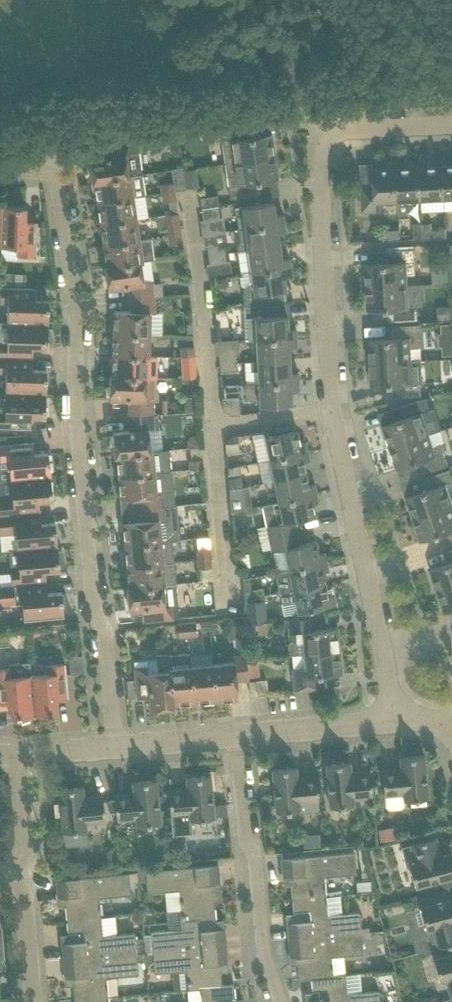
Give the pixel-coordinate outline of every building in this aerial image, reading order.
[(248,136),(247,124),(220,128),(225,163),(274,155),(271,133),(248,136)] [(168,136),(170,152),(181,151),(179,135),(168,136)] [(131,153),(129,142),(99,146),(101,158),(89,159),(92,182),(95,182),(95,180),(127,176),(127,175),(130,175),(130,176),(142,174),(139,152),(131,153)] [(278,179),(274,155),(225,163),(227,175),(228,175),(231,198),(257,195),(255,183),(278,179)] [(444,198),(443,166),(429,166),(429,160),(420,161),(422,199),(444,198)] [(422,199),(420,161),(410,161),(410,167),(397,168),(399,201),(400,214),(408,213),(408,210),(410,210),(414,204),(414,200),(422,199)] [(376,202),(399,201),(397,168),(397,162),(387,163),(387,169),(373,169),(374,185),(361,186),(362,212),(376,211),(376,202)] [(443,166),(444,198),(444,201),(451,201),(451,165),(443,166)] [(130,176),(130,175),(127,175),(127,176),(95,180),(95,182),(97,202),(133,197),(145,196),(142,174),(130,176)] [(175,191),(173,182),(160,184),(162,193),(175,191)] [(176,200),(175,191),(162,193),(163,202),(176,200)] [(217,195),(200,198),(201,208),(218,206),(217,195)] [(136,218),(133,197),(97,202),(100,223),(136,218)] [(242,206),(235,207),(236,216),(237,216),(239,229),(284,223),(283,214),(275,215),(273,202),(254,204),(242,206)] [(205,234),(222,231),(218,206),(201,208),(205,234)] [(25,207),(2,207),(1,246),(16,247),(16,255),(36,256),(37,222),(25,222),(25,207)] [(181,233),(178,213),(158,216),(159,228),(167,227),(168,235),(181,233)] [(139,240),(136,218),(100,223),(103,245),(139,240)] [(285,232),(284,223),(239,229),(241,242),(238,244),(237,246),(238,251),(248,250),(279,246),(277,233),(285,232)] [(424,239),(424,224),(414,224),(414,239),(424,239)] [(433,238),(433,224),(424,224),(424,239),(433,238)] [(225,253),(222,231),(205,234),(208,255),(225,253)] [(182,243),(181,233),(168,235),(169,245),(182,243)] [(152,238),(139,240),(103,245),(107,266),(141,261),(155,259),(152,238)] [(281,258),(279,246),(248,250),(238,251),(241,273),(251,272),(290,266),(289,257),(281,258)] [(407,275),(416,275),(414,249),(387,251),(388,263),(365,264),(366,287),(408,285),(407,275)] [(228,275),(225,253),(208,255),(211,278),(228,275)] [(143,282),(141,261),(107,266),(104,266),(108,289),(128,286),(129,298),(154,296),(153,280),(143,282)] [(292,275),(290,266),(251,272),(252,283),(246,286),(243,294),(244,306),(286,303),(285,290),(286,289),(284,277),(292,275)] [(448,272),(436,272),(436,283),(449,283),(448,272)] [(409,309),(408,285),(366,287),(367,311),(390,310),(391,321),(418,320),(418,308),(409,309)] [(34,288),(0,287),(0,295),(0,302),(8,303),(8,323),(48,324),(48,300),(34,300),(34,288)] [(156,313),(154,296),(129,298),(130,311),(114,311),(113,332),(150,334),(151,313),(156,313)] [(287,315),(286,303),(244,306),(245,339),(256,339),(296,337),(296,328),(287,328),(287,315)] [(54,338),(52,329),(47,329),(48,324),(8,323),(0,322),(0,357),(32,358),(32,347),(47,347),(47,345),(51,346),(54,338)] [(411,348),(419,347),(418,325),(391,326),(392,338),(369,339),(370,363),(411,361),(411,348)] [(150,356),(150,334),(113,332),(113,355),(150,356)] [(296,346),(296,337),(256,339),(257,361),(289,359),(288,347),(296,346)] [(236,361),(234,340),(217,341),(219,362),(236,361)] [(194,356),(194,347),(181,348),(181,357),(194,356)] [(157,357),(150,356),(113,355),(112,376),(146,377),(146,378),(146,379),(152,379),(157,379),(157,357)] [(195,365),(194,356),(181,357),(182,366),(195,365)] [(46,370),(32,370),(32,358),(0,357),(0,372),(6,372),(6,392),(46,394),(46,370)] [(289,359),(257,361),(250,361),(251,370),(258,370),(258,383),(298,381),(298,372),(290,372),(289,359)] [(420,360),(411,361),(370,363),(371,386),(394,385),(394,397),(422,395),(420,360)] [(237,372),(236,361),(219,362),(220,372),(237,372)] [(152,399),(152,379),(146,379),(146,378),(146,377),(112,376),(110,376),(109,399),(129,399),(129,412),(152,412),(152,399)] [(299,390),(298,381),(258,383),(245,383),(246,397),(259,401),(259,405),(291,404),(291,391),(299,390)] [(46,394),(6,392),(5,412),(0,412),(0,428),(30,429),(31,417),(45,417),(46,394)] [(239,397),(222,398),(223,409),(230,414),(240,413),(239,397)] [(430,434),(422,412),(430,410),(426,398),(400,406),(404,418),(382,425),(389,447),(430,434)] [(154,429),(153,417),(129,418),(129,431),(112,433),(115,456),(117,455),(150,452),(150,450),(148,430),(154,429)] [(297,431),(265,438),(269,459),(307,452),(305,442),(299,443),(297,431)] [(422,474),(448,465),(441,443),(434,446),(430,434),(389,447),(397,469),(419,462),(422,474)] [(239,451),(237,436),(232,436),(225,443),(226,452),(239,451)] [(48,453),(34,454),(33,442),(0,445),(0,456),(0,461),(8,460),(10,480),(50,476),(48,453)] [(169,450),(153,451),(153,450),(150,450),(150,452),(117,455),(119,476),(155,473),(170,471),(169,450)] [(309,461),(307,452),(269,459),(274,480),(306,474),(303,462),(309,461)] [(203,468),(202,459),(189,460),(190,469),(203,468)] [(241,473),(240,466),(228,468),(229,474),(241,473)] [(450,470),(424,478),(428,490),(406,497),(413,519),(451,506),(451,501),(447,484),(451,482),(451,476),(450,470)] [(155,473),(119,476),(121,498),(139,497),(140,508),(164,506),(165,506),(173,505),(170,471),(155,473)] [(308,486),(306,474),(274,480),(278,501),(316,494),(314,484),(308,486)] [(50,476),(10,480),(12,495),(0,497),(0,516),(39,512),(38,501),(53,499),(50,476)] [(241,479),(228,480),(229,488),(241,487),(241,479)] [(248,487),(242,487),(241,487),(229,488),(231,512),(253,508),(248,487)] [(294,521),(315,517),(312,504),(318,503),(316,494),(278,501),(262,505),(269,538),(297,533),(294,521)] [(141,521),(123,522),(125,544),(172,540),(180,539),(180,538),(178,538),(176,515),(174,515),(166,515),(165,507),(165,506),(164,506),(140,508),(141,521)] [(451,544),(451,506),(413,519),(420,541),(442,534),(446,546),(451,544)] [(55,522),(40,524),(39,512),(0,516),(0,535),(16,534),(17,549),(57,546),(55,522)] [(299,545),(297,533),(269,538),(271,551),(285,548),(289,569),(326,561),(324,552),(318,553),(316,541),(299,545)] [(172,540),(125,544),(127,565),(174,561),(172,540)] [(63,567),(64,559),(61,550),(57,551),(57,546),(17,549),(9,550),(12,585),(46,582),(45,570),(59,569),(59,567),(63,567)] [(430,569),(437,592),(451,587),(451,549),(448,550),(451,562),(430,569)] [(211,558),(210,550),(197,551),(198,559),(211,558)] [(212,567),(211,558),(198,559),(199,569),(212,567)] [(174,561),(127,565),(129,587),(176,583),(175,572),(177,569),(175,567),(174,561)] [(328,571),(326,561),(289,569),(276,572),(280,593),(325,584),(322,572),(328,571)] [(200,614),(218,613),(217,579),(199,579),(200,614)] [(10,610),(10,607),(22,606),(24,620),(43,618),(63,616),(63,610),(67,610),(69,602),(66,593),(61,594),(61,592),(47,593),(46,582),(12,585),(0,586),(0,611),(10,610)] [(129,587),(127,587),(129,610),(141,609),(142,621),(162,619),(172,618),(171,606),(178,606),(176,583),(129,587)] [(327,596),(325,584),(280,593),(282,603),(296,600),(298,612),(335,604),(333,594),(327,596)] [(437,592),(444,613),(451,611),(451,587),(437,592)] [(263,589),(252,591),(253,598),(257,597),(264,596),(263,589)] [(243,613),(242,616),(243,618),(243,623),(267,621),(264,596),(257,597),(253,598),(245,600),(243,613)] [(314,630),(313,617),(288,619),(290,642),(289,643),(289,646),(289,649),(290,653),(292,655),(304,654),(340,650),(337,627),(314,630)] [(196,621),(187,622),(189,637),(197,636),(196,621)] [(189,637),(187,622),(177,623),(179,638),(189,637)] [(342,674),(340,650),(304,654),(306,667),(292,669),(294,691),(319,689),(318,676),(342,674)] [(169,667),(168,655),(168,653),(156,655),(156,659),(146,660),(147,666),(134,667),(136,679),(126,680),(127,698),(149,696),(150,708),(173,706),(173,704),(170,669),(169,669),(168,667),(169,667)] [(195,702),(191,665),(190,653),(168,655),(169,667),(168,667),(169,669),(170,669),(173,704),(195,702)] [(82,654),(69,655),(71,673),(84,672),(82,654)] [(236,680),(248,679),(246,654),(233,656),(234,661),(213,663),(216,700),(238,698),(236,680)] [(30,675),(29,662),(9,664),(9,669),(0,670),(0,704),(9,703),(11,717),(12,717),(13,721),(21,723),(29,720),(29,716),(34,715),(30,675)] [(216,700),(213,663),(191,665),(195,702),(216,700)] [(68,697),(65,664),(45,665),(46,674),(30,675),(34,715),(39,715),(40,719),(48,720),(56,717),(56,713),(57,713),(56,698),(68,697)] [(256,681),(257,691),(266,690),(265,680),(256,681)] [(401,768),(382,770),(384,796),(385,796),(386,806),(389,809),(401,808),(403,805),(402,801),(428,798),(424,755),(400,758),(401,768)] [(350,762),(326,764),(330,807),(353,805),(353,799),(372,797),(370,771),(351,773),(350,762)] [(272,769),(276,812),(300,810),(300,812),(319,810),(316,776),(297,778),(296,767),(272,769)] [(213,805),(210,775),(186,777),(187,788),(168,790),(172,835),(193,834),(191,820),(214,818),(214,816),(227,815),(226,804),(213,805)] [(136,825),(160,823),(156,780),(132,782),(133,793),(114,795),(117,820),(135,818),(136,825)] [(58,789),(62,832),(86,830),(85,823),(105,821),(102,796),(83,798),(82,787),(58,789)] [(319,834),(303,835),(304,848),(320,847),(319,834)] [(436,838),(411,844),(411,845),(401,847),(406,865),(409,864),(415,888),(441,881),(444,891),(451,889),(451,884),(451,879),(451,878),(451,856),(451,853),(441,856),(436,838)] [(355,874),(353,852),(280,859),(282,877),(290,876),(292,899),(326,896),(324,877),(355,874)] [(220,882),(219,865),(145,872),(147,892),(179,889),(181,910),(214,906),(212,883),(220,882)] [(131,894),(128,872),(55,880),(57,897),(64,897),(67,921),(100,917),(98,897),(131,894)] [(360,928),(358,912),(327,914),(326,896),(292,899),(294,922),(286,923),(288,939),(360,932),(360,928)] [(420,907),(426,931),(432,929),(437,948),(451,944),(451,899),(420,907)] [(216,929),(214,906),(181,910),(183,928),(151,931),(151,934),(143,935),(143,937),(144,953),(153,952),(226,945),(224,928),(216,929)] [(102,936),(100,917),(67,921),(69,943),(62,944),(63,960),(136,953),(144,953),(143,937),(135,938),(134,932),(102,936)] [(332,975),(331,956),(362,954),(360,932),(288,939),(289,957),(297,956),(299,980),(311,978),(332,975)] [(220,963),(227,962),(226,945),(153,952),(144,953),(146,961),(146,964),(154,963),(155,972),(187,969),(189,989),(199,988),(222,985),(220,963)] [(138,973),(137,961),(146,961),(144,953),(136,953),(63,960),(64,977),(72,977),(74,999),(108,995),(106,977),(138,973)] [(433,959),(439,982),(446,980),(451,999),(451,998),(451,954),(433,959)] [(345,974),(332,975),(311,978),(313,1001),(305,1001),(379,1001),(378,990),(347,993),(345,974)] [(222,985),(199,988),(201,1001),(235,1001),(234,984),(222,985)] [(10,987),(1,988),(2,997),(11,996),(10,987)]
